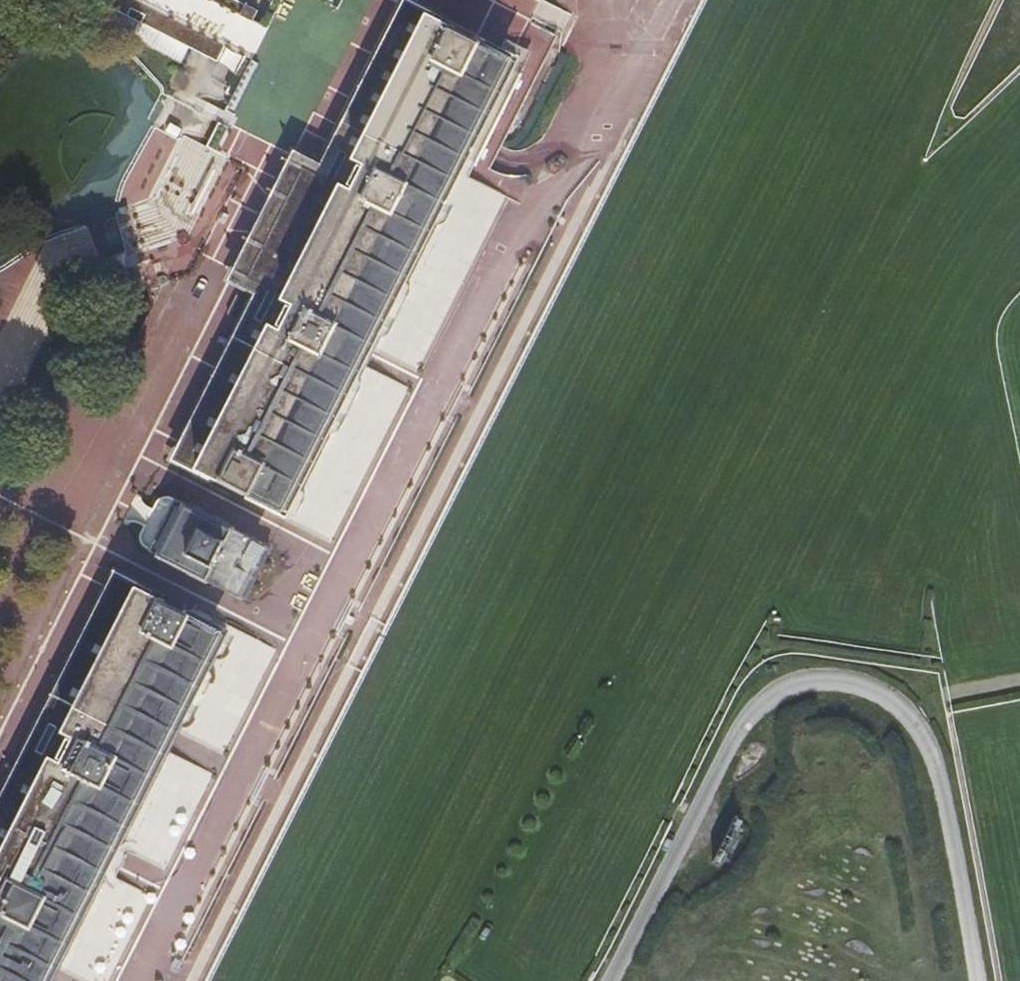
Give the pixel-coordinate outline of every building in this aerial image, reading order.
[(235,55),(255,15),(247,10),(245,10),(244,9),(245,5),(245,1),(244,0),(124,0),(235,55)] [(302,201),(315,176),(323,181),(409,12),(510,61),(515,51),(511,49),(522,27),(520,26),(533,0),(352,0),(344,16),(312,0),(292,0),(214,155),(302,201)] [(269,506),(287,514),(361,366),(368,350),(459,173),(516,64),(510,61),(409,12),(323,181),(315,176),(302,201),(299,207),(286,201),(246,281),(267,292),(182,462),(269,506)] [(148,212),(176,137),(147,126),(118,201),(141,209),(130,236),(125,234),(123,240),(158,254),(171,221),(148,212)] [(148,552),(240,599),(267,546),(174,499),(148,552)] [(223,636),(120,583),(0,820),(0,980),(48,980),(223,636)]
